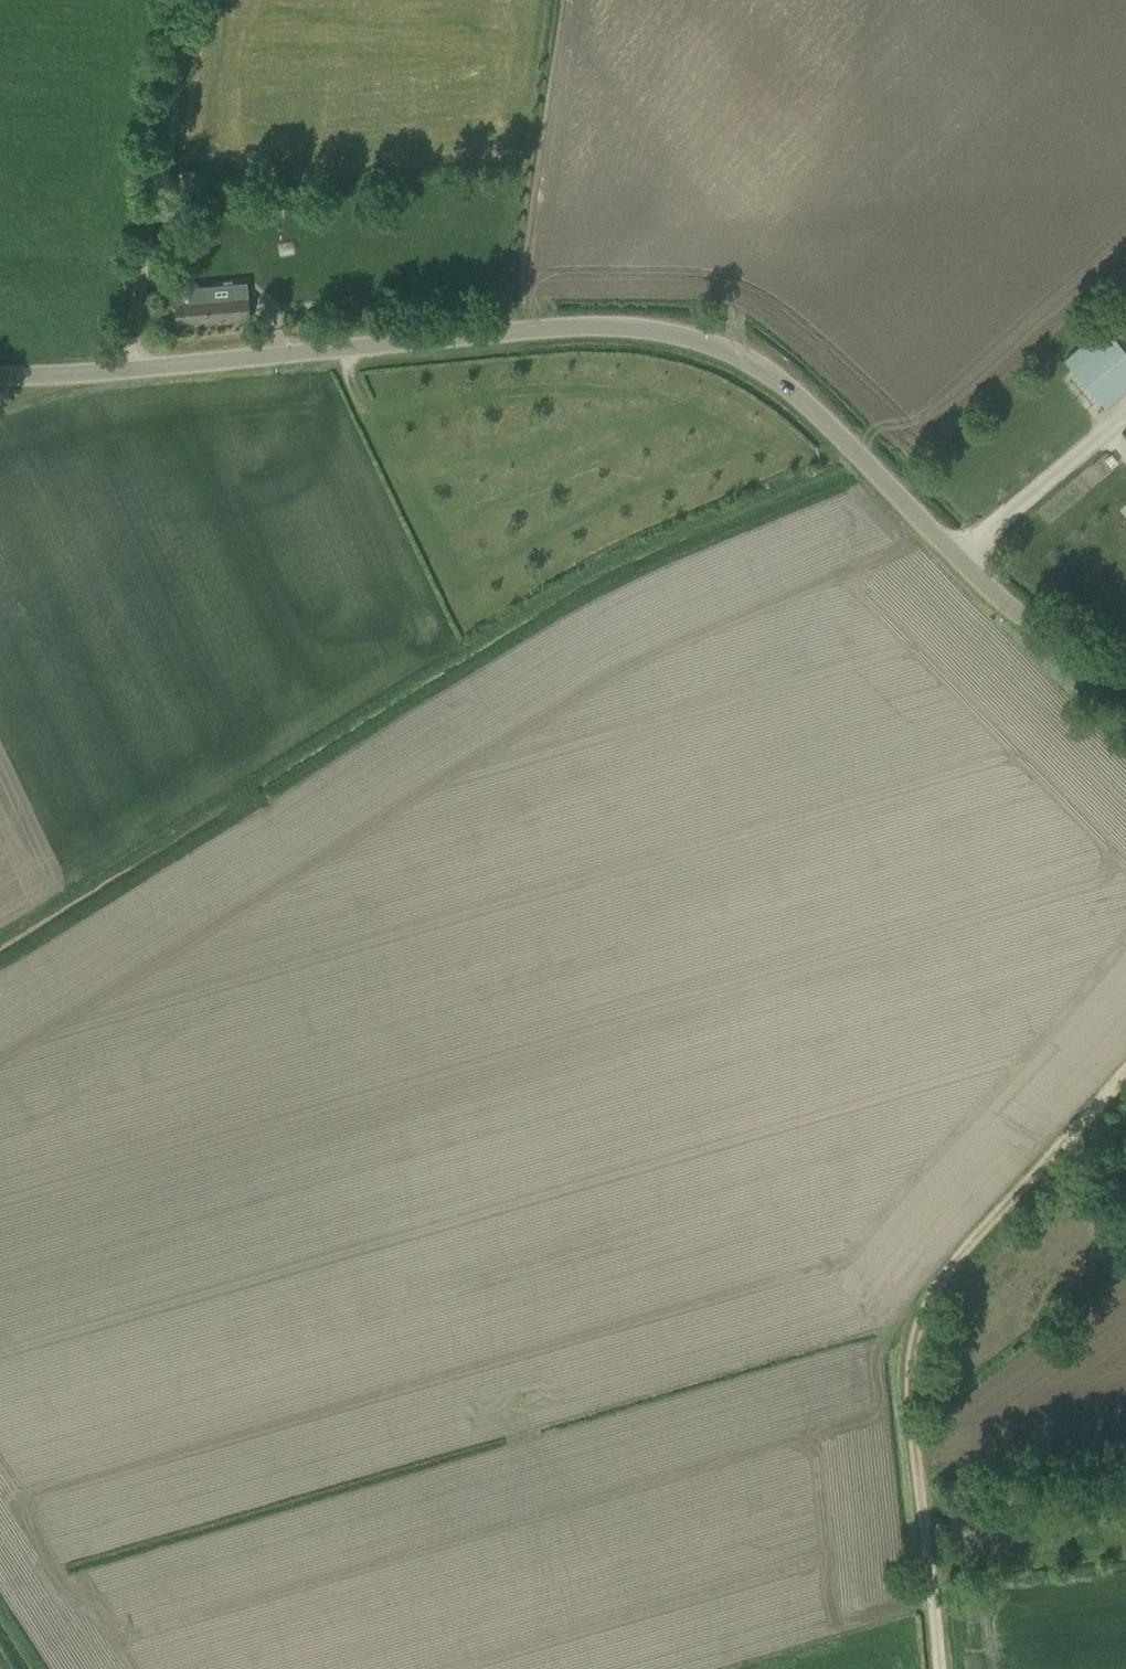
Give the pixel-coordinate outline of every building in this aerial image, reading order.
[(170,303),(172,322),(214,318),(215,323),(248,319),(245,296),(170,303)] [(1081,344),(1065,358),(1106,406),(1125,389),(1125,349),(1125,348),(1125,329),(1119,320),(1109,328),(1105,324),(1081,344)] [(1125,1517),(1125,1482),(1117,1483),(1123,1517),(1125,1517)]
